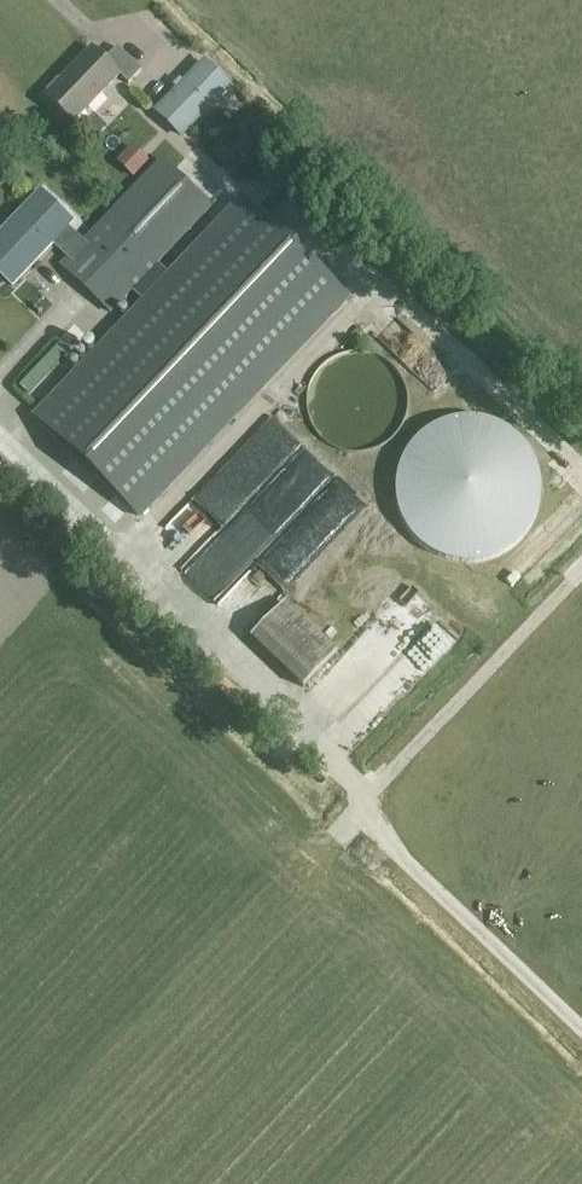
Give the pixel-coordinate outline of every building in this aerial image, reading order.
[(90,49),(44,97),(72,124),(118,76),(127,85),(141,71),(116,47),(103,61),(90,49)] [(156,112),(181,136),(214,101),(218,101),(227,92),(226,89),(228,87),(226,85),(227,82),(221,77),(218,76),(214,72),(214,70),(209,65),(206,65),(204,63),(202,65),(199,64),(190,73),(191,76),(156,112)] [(131,146),(117,162),(134,177),(148,161),(131,146)] [(0,234),(0,276),(11,286),(51,244),(67,259),(60,266),(109,313),(131,289),(146,303),(35,419),(137,517),(346,297),(244,200),(168,279),(154,266),(209,208),(160,161),(82,243),(66,228),(71,223),(39,193),(0,234)] [(407,407),(408,403),(407,398),(407,394),(406,390),(405,385),(403,381),(401,377),(398,374),(396,370),(393,367),(390,364),(386,361),(382,359),(378,357),(374,355),(370,354),(366,353),(361,352),(357,352),(353,352),(348,353),(344,354),(340,355),(336,357),(332,359),(328,361),(324,364),(321,367),(318,370),(315,374),(313,377),(311,381),(309,385),(308,389),(307,394),(306,398),(306,403),(306,407),(307,411),(308,416),(309,420),(311,424),(313,428),(315,432),(318,435),(321,438),(324,441),(328,444),(332,447),(336,449),(340,450),(344,452),(348,453),(353,453),(357,453),(361,453),(366,453),(370,452),(374,450),(378,449),(382,447),(386,444),(390,441),(393,439),(396,435),(398,432),(401,428),(403,424),(405,420),(406,416),(407,411),(407,407)] [(526,475),(526,470),(526,466),(525,461),(524,456),(523,451),(521,447),(519,443),(516,439),(513,435),(510,431),(507,428),(503,425),(499,422),(494,420),(490,418),(485,417),(481,416),(476,415),(471,415),(466,415),(461,416),(457,417),(452,418),(448,420),(443,422),(439,425),(436,428),(432,431),(429,435),(426,439),(423,443),(421,447),(419,451),(418,456),(417,461),(416,466),(416,470),(416,475),(417,480),(418,485),(419,489),(421,494),(423,498),(426,502),(429,506),(432,509),(436,513),(439,516),(443,518),(448,520),(452,522),(457,524),(461,525),(466,525),(471,526),(476,525),(481,525),(485,524),(490,522),(494,520),(499,518),(503,516),(507,513),(510,509),(513,506),(516,502),(519,498),(521,494),(523,489),(524,485),(526,480),(526,475)] [(249,495),(284,464),(258,434),(223,466),(249,495)] [(272,560),(257,575),(268,586),(283,571),(272,560)] [(232,633),(283,685),(320,649),(269,597),(232,633)]
